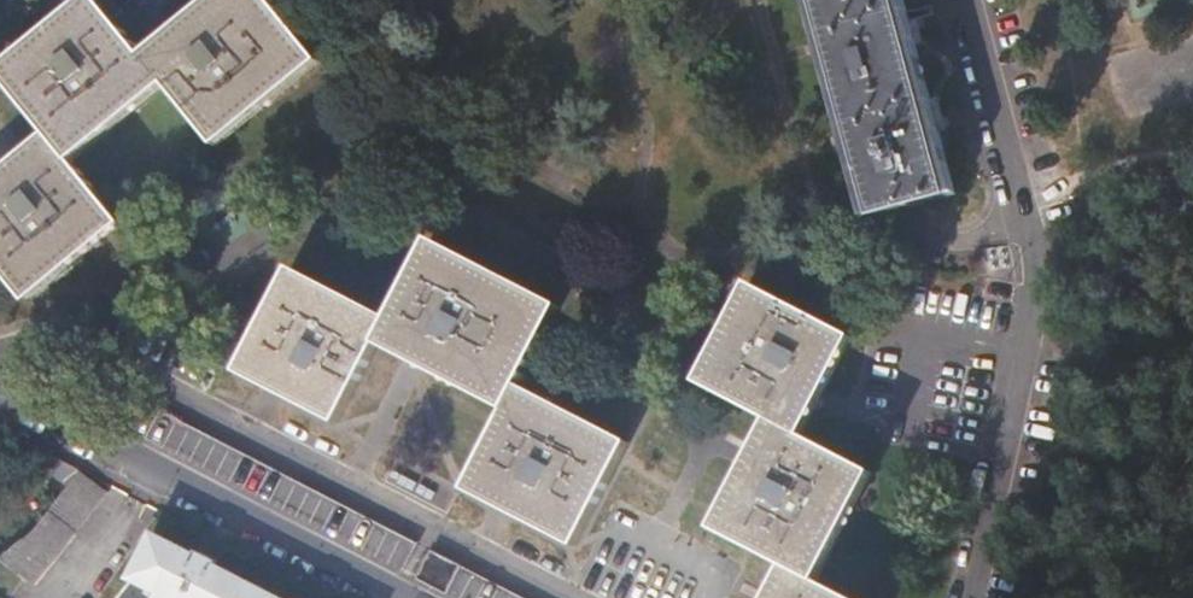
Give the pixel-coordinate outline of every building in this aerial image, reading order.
[(164,48),(125,0),(97,0),(20,63),(69,124),(0,182),(0,234),(50,296),(145,219),(95,155),(189,79),(240,140),(343,57),(297,0),(223,0),(164,48)] [(865,219),(944,198),(889,0),(805,0),(865,219)] [(571,305),(446,239),(403,318),(304,267),(249,370),(346,422),(389,345),(517,412),(478,490),(588,547),(641,442),(531,385),(571,305)] [(767,279),(716,380),(786,416),(732,525),(801,561),(782,597),(873,597),(836,578),(890,470),(821,434),(871,333),(767,279)] [(81,470),(34,526),(0,557),(0,558),(31,585),(109,492),(81,470)] [(202,552),(197,557),(155,534),(129,581),(116,597),(278,597),(215,566),(219,560),(202,552)]
